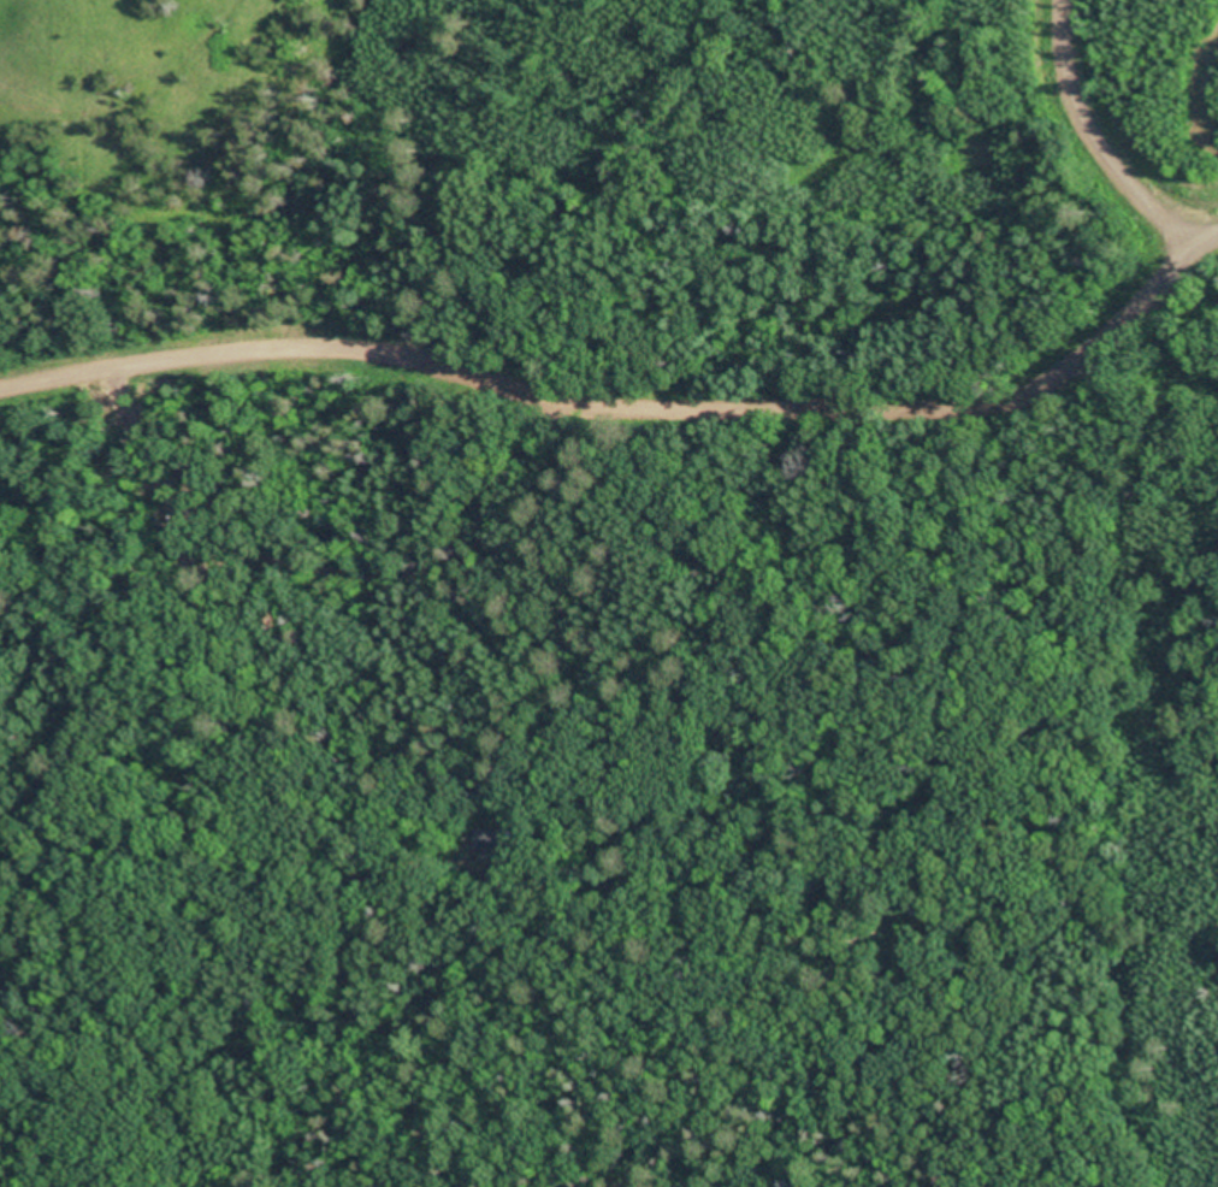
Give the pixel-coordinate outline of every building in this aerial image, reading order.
[(474,855),(511,855),(511,831),(474,831),(474,855)]
